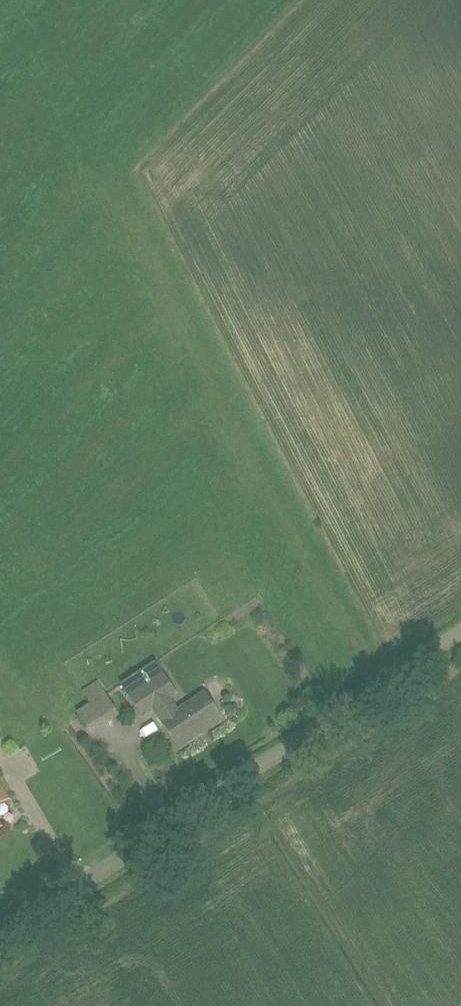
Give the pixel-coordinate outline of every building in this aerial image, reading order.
[(204,695),(173,716),(165,704),(166,704),(151,681),(151,682),(144,670),(121,684),(129,696),(127,697),(141,720),(154,711),(162,723),(178,748),(220,720),(204,695)] [(87,729),(115,712),(105,696),(77,713),(87,729)]
